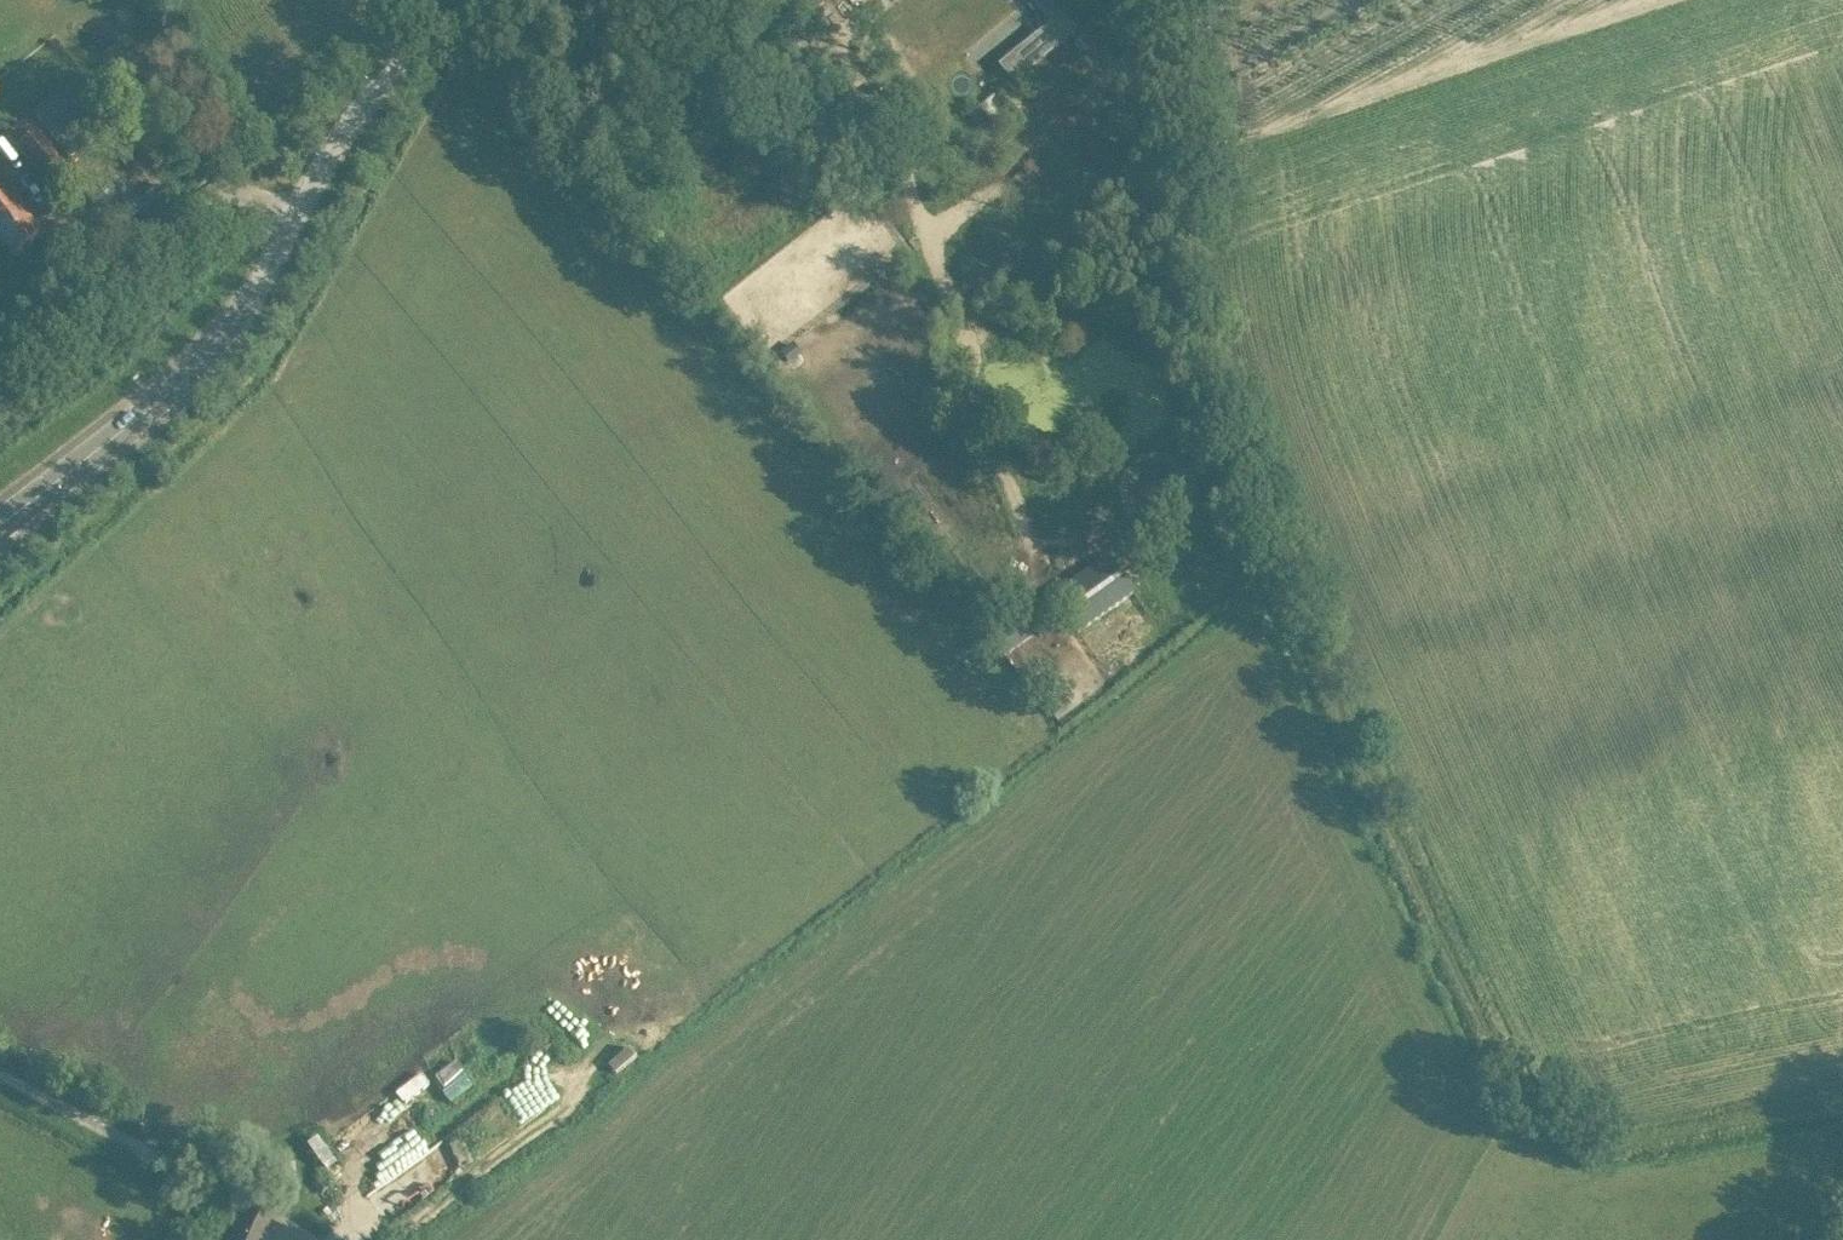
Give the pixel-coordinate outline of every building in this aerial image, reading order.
[(1065,39),(1077,29),(1053,0),(1032,0),(1065,39)] [(68,171),(43,137),(34,125),(13,142),(47,187),(68,171)] [(0,173),(0,240),(12,256),(41,233),(27,216),(31,213),(0,173)] [(446,1099),(472,1084),(460,1063),(434,1077),(446,1099)]
